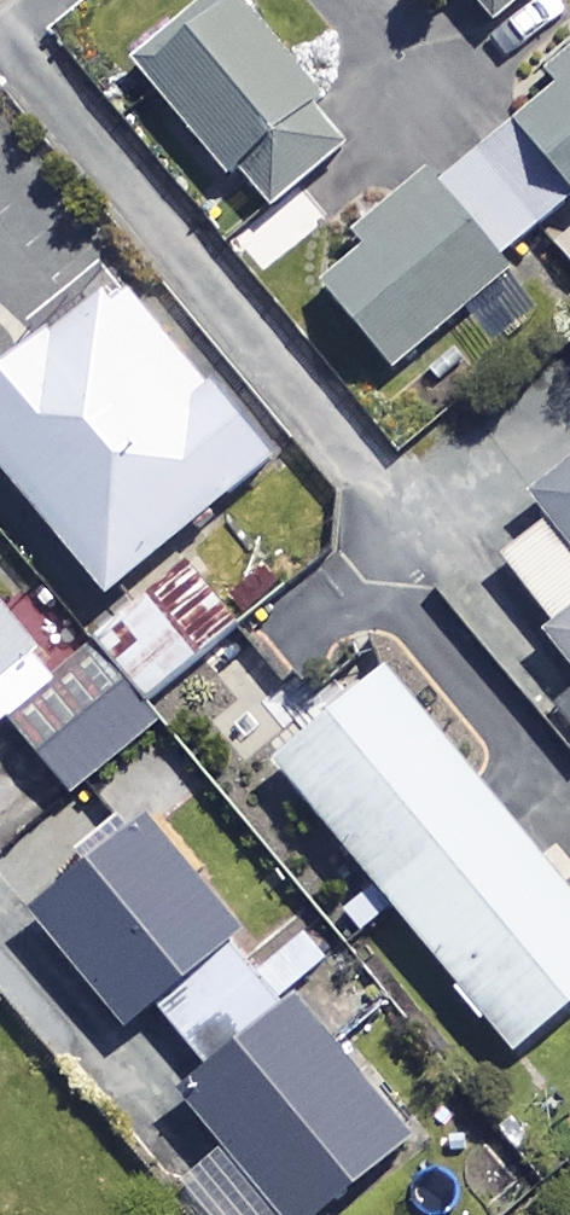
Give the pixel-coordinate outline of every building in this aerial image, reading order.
[(244,0),(231,0),(143,68),(261,222),(358,148),(244,0)] [(481,36),(527,0),(453,0),(481,36)] [(556,81),(565,93),(322,283),(393,374),(526,270),(521,264),(569,226),(569,70),(556,81)] [(130,298),(0,407),(0,468),(119,609),(279,475),(130,298)] [(538,508),(557,533),(511,568),(569,646),(569,484),(538,508)] [(106,661),(20,736),(82,808),(169,733),(106,661)] [(395,684),(285,773),(522,1065),(569,1026),(569,899),(395,684)] [(548,712),(569,741),(569,695),(548,712)] [(248,951),(157,840),(43,932),(134,1044),(248,951)] [(305,1012),(191,1108),(280,1214),(348,1214),(422,1153),(305,1012)]
